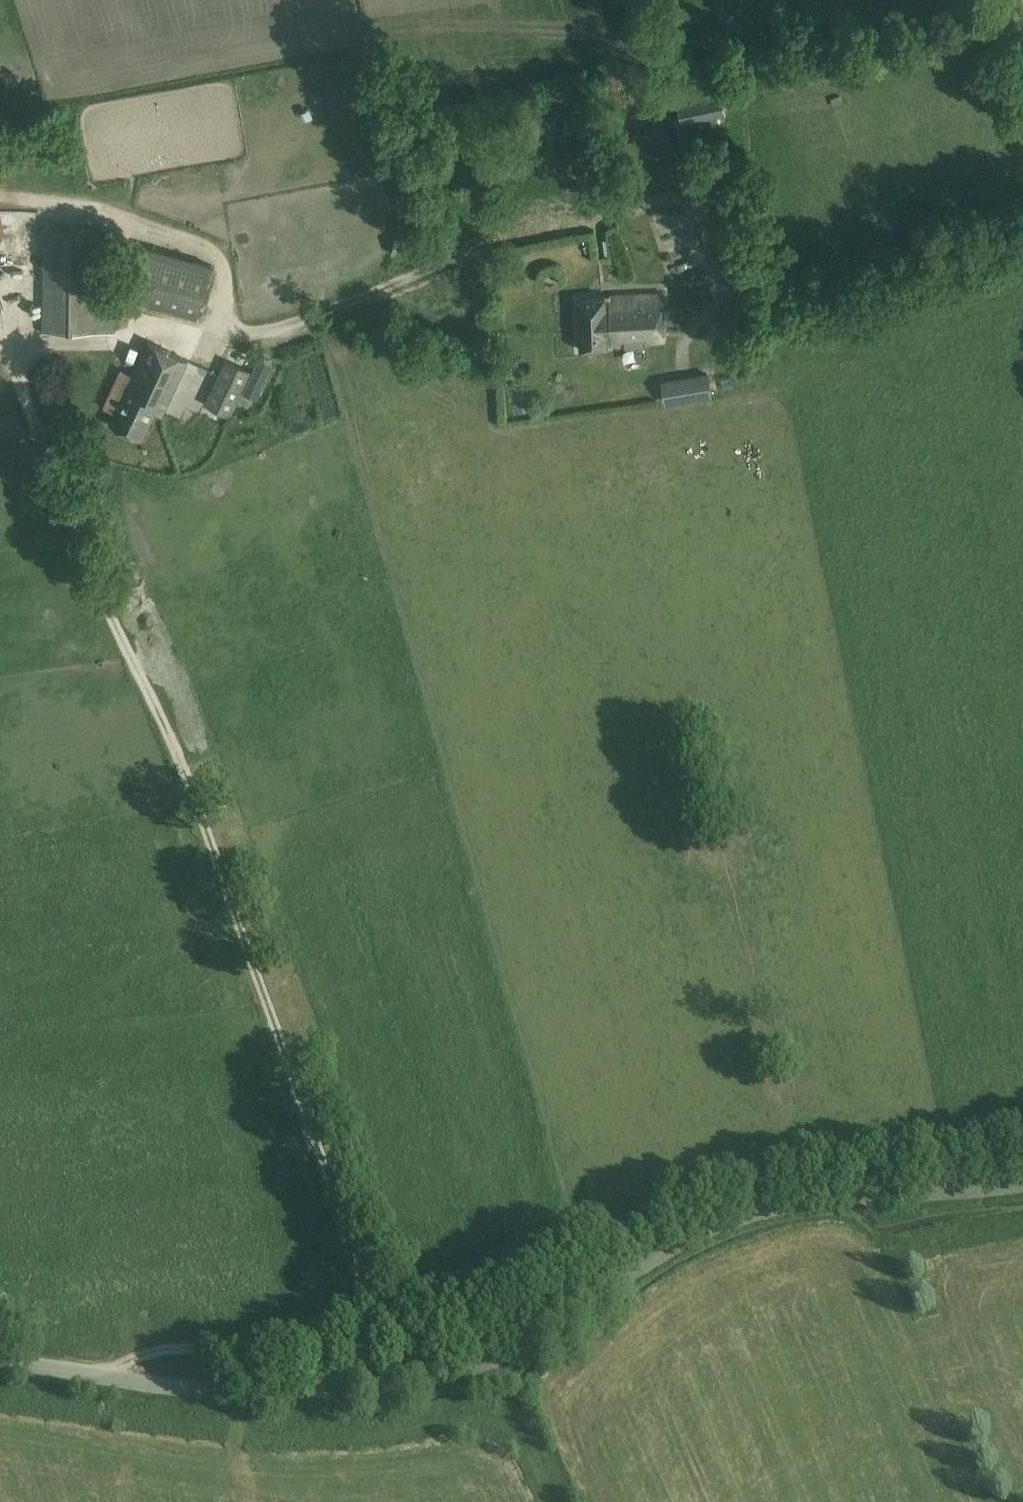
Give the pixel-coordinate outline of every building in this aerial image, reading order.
[(690,101),(676,104),(681,125),(695,121),(690,101)] [(43,227),(42,330),(114,332),(114,304),(98,304),(98,227),(43,227)] [(396,234),(391,253),(418,260),(423,240),(396,234)] [(143,255),(130,298),(195,316),(204,289),(183,283),(187,267),(143,255)] [(19,262),(0,263),(0,304),(0,305),(20,304),(19,262)] [(576,299),(581,348),(607,346),(624,345),(624,347),(646,349),(646,344),(662,343),(659,292),(605,296),(576,299)] [(110,423),(124,429),(142,437),(154,410),(162,413),(187,358),(147,340),(131,374),(124,393),(110,423)] [(229,415),(230,415),(251,371),(224,359),(199,414),(224,425),(229,415)] [(666,404),(713,397),(709,373),(663,380),(666,404)]
